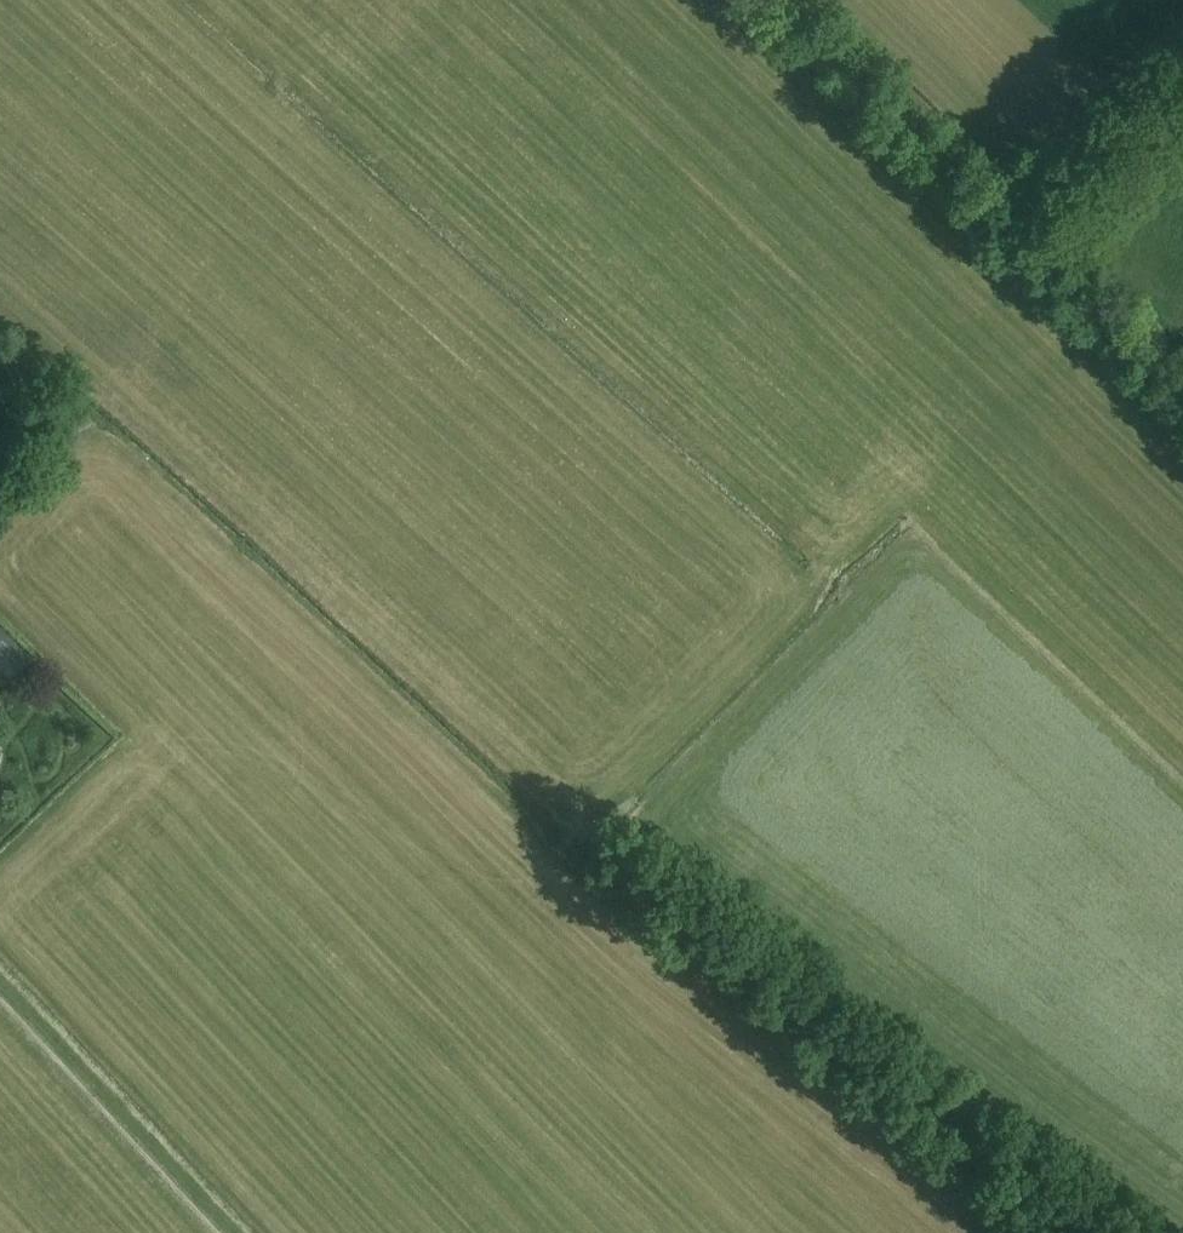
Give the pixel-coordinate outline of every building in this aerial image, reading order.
[(8,681),(31,659),(0,628),(0,673),(8,681)]
